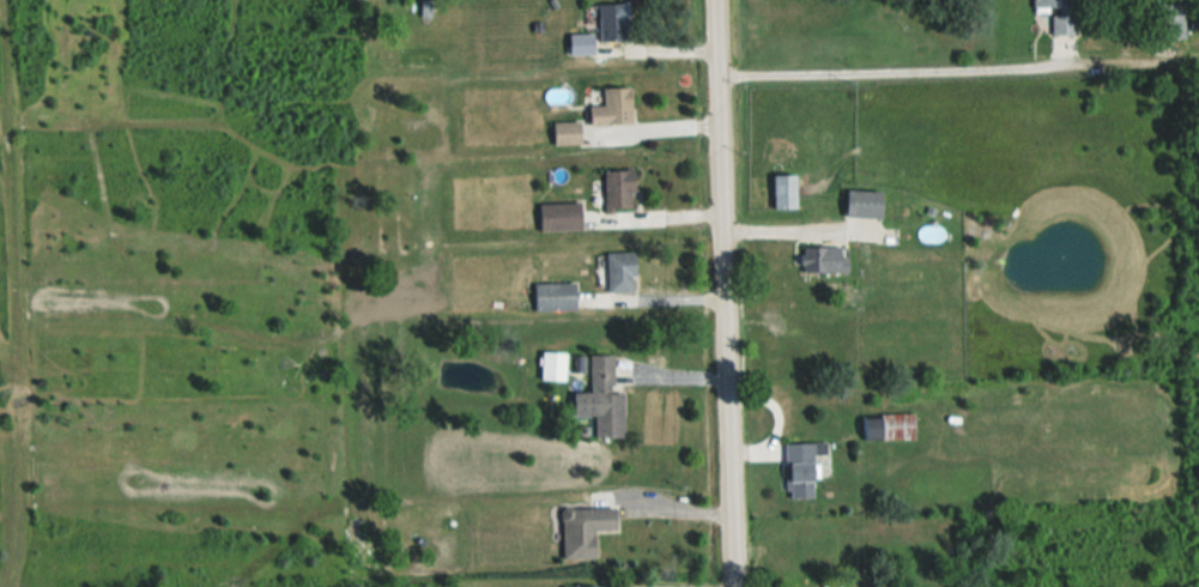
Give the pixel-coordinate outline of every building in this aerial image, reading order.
[(1074,35),(1074,0),(1030,0),(1030,9),(1050,9),(1050,35),(1074,35)] [(622,4),(583,5),(584,32),(594,32),(594,41),(623,41),(622,4)] [(1153,40),(1180,40),(1180,5),(1153,5),(1153,40)] [(626,124),(626,89),(585,89),(585,124),(626,124)] [(576,145),(576,123),(549,123),(549,145),(576,145)] [(628,210),(628,171),(600,171),(600,210),(628,210)] [(791,210),(791,177),(768,177),(768,210),(791,210)] [(877,193),(843,193),(842,219),(877,219),(877,193)] [(577,231),(576,204),(536,204),(536,232),(577,231)] [(843,256),(843,249),(797,249),(797,274),(845,274),(845,256),(843,256)] [(629,253),(603,253),(603,294),(629,294),(629,253)] [(529,312),(571,312),(571,284),(529,284),(529,312)] [(561,381),(561,354),(536,354),(536,381),(561,381)] [(610,357),(586,357),(587,394),(568,394),(568,419),(590,419),(591,439),(619,439),(618,394),(610,394),(610,357)] [(859,416),(859,440),(912,440),(912,416),(859,416)] [(810,499),(809,456),(824,456),(823,443),(782,445),(784,500),(810,499)] [(620,507),(563,507),(564,557),(599,557),(598,529),(620,529),(620,507)]
